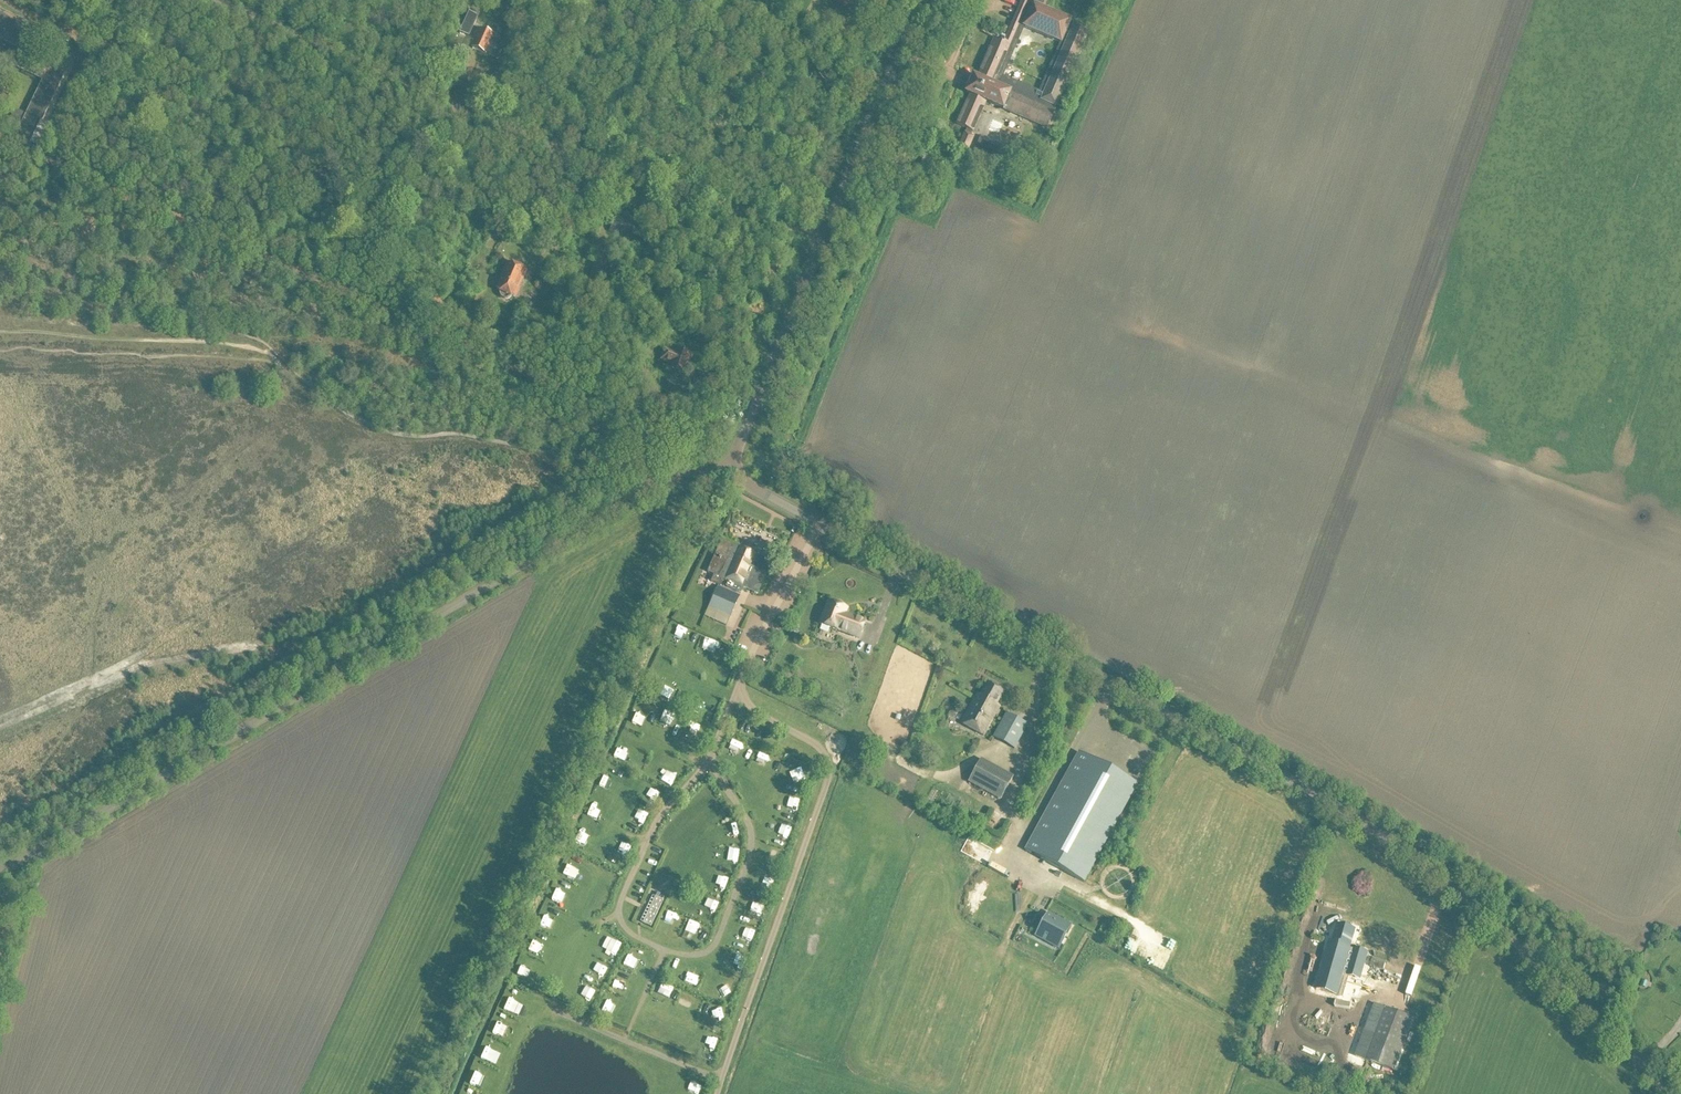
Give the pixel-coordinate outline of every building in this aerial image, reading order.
[(1055,107),(1089,31),(1073,24),(1073,25),(1071,24),(1071,23),(1043,10),(1047,0),(1023,0),(1004,44),(994,40),(977,78),(973,76),(966,95),(969,96),(956,126),(967,130),(965,134),(958,148),(967,152),(973,139),(971,138),(973,133),(986,103),(1046,129),(1055,107)] [(16,50),(28,25),(0,12),(0,61),(42,82),(15,138),(32,145),(66,74),(16,50)] [(469,14),(460,33),(461,33),(468,37),(477,18),(469,14)] [(475,40),(471,49),(486,56),(490,48),(497,51),(502,40),(478,30),(477,29),(474,36),(473,39),(475,40)] [(1019,164),(1023,156),(981,137),(976,147),(1019,164)] [(1014,174),(1017,168),(975,151),(973,155),(1014,174)] [(912,170),(923,175),(925,175),(932,159),(919,154),(912,170)] [(626,249),(636,226),(617,217),(609,233),(620,238),(617,245),(626,249)] [(513,298),(525,272),(508,264),(497,290),(500,292),(499,294),(499,296),(501,298),(502,299),(504,300),(507,300),(509,299),(510,298),(511,296),(513,298)] [(693,357),(682,353),(683,351),(676,348),(674,354),(664,350),(659,362),(672,366),(671,369),(683,373),(688,360),(691,362),(693,357)] [(757,595),(771,563),(745,552),(722,542),(708,573),(714,576),(711,583),(721,587),(724,580),(728,582),(726,588),(741,594),(743,589),(757,595)] [(726,627),(730,618),(740,597),(717,587),(708,609),(717,612),(713,621),(726,627)] [(859,639),(865,623),(845,615),(847,610),(827,602),(819,625),(838,633),(839,632),(859,639)] [(975,694),(959,723),(983,737),(1000,708),(996,706),(1003,694),(987,684),(980,697),(975,694)] [(1029,726),(1007,714),(994,739),(1016,750),(1029,726)] [(619,750),(617,758),(627,761),(629,753),(619,750)] [(1084,884),(1137,786),(1078,753),(1025,851),(1084,884)] [(969,783),(1001,801),(1014,778),(981,760),(969,783)] [(665,769),(660,780),(674,786),(678,775),(665,769)] [(771,857),(783,861),(785,852),(774,849),(771,857)] [(575,880),(580,869),(570,864),(565,875),(575,880)] [(655,899),(644,925),(651,928),(663,901),(659,899),(661,895),(658,893),(655,899)] [(1074,929),(1050,915),(1037,938),(1062,952),(1074,929)] [(1350,949),(1355,932),(1338,927),(1333,944),(1330,944),(1317,989),(1340,996),(1346,975),(1360,979),(1367,954),(1350,949)] [(1386,963),(1373,959),(1370,968),(1384,972),(1386,963)] [(1384,981),(1400,984),(1401,978),(1386,975),(1384,981)] [(731,983),(720,987),(723,999),(734,995),(731,983)] [(510,998),(507,1011),(513,1012),(516,1000),(510,998)] [(1375,1005),(1365,1031),(1374,1035),(1383,1009),(1379,1007),(1375,1005)] [(1414,1020),(1383,1009),(1364,1061),(1395,1072),(1414,1020)] [(496,1035),(502,1037),(506,1023),(500,1022),(496,1035)] [(484,1059),(496,1064),(501,1052),(489,1047),(484,1059)] [(492,1078),(477,1073),(473,1083),(488,1089),(492,1078)]
